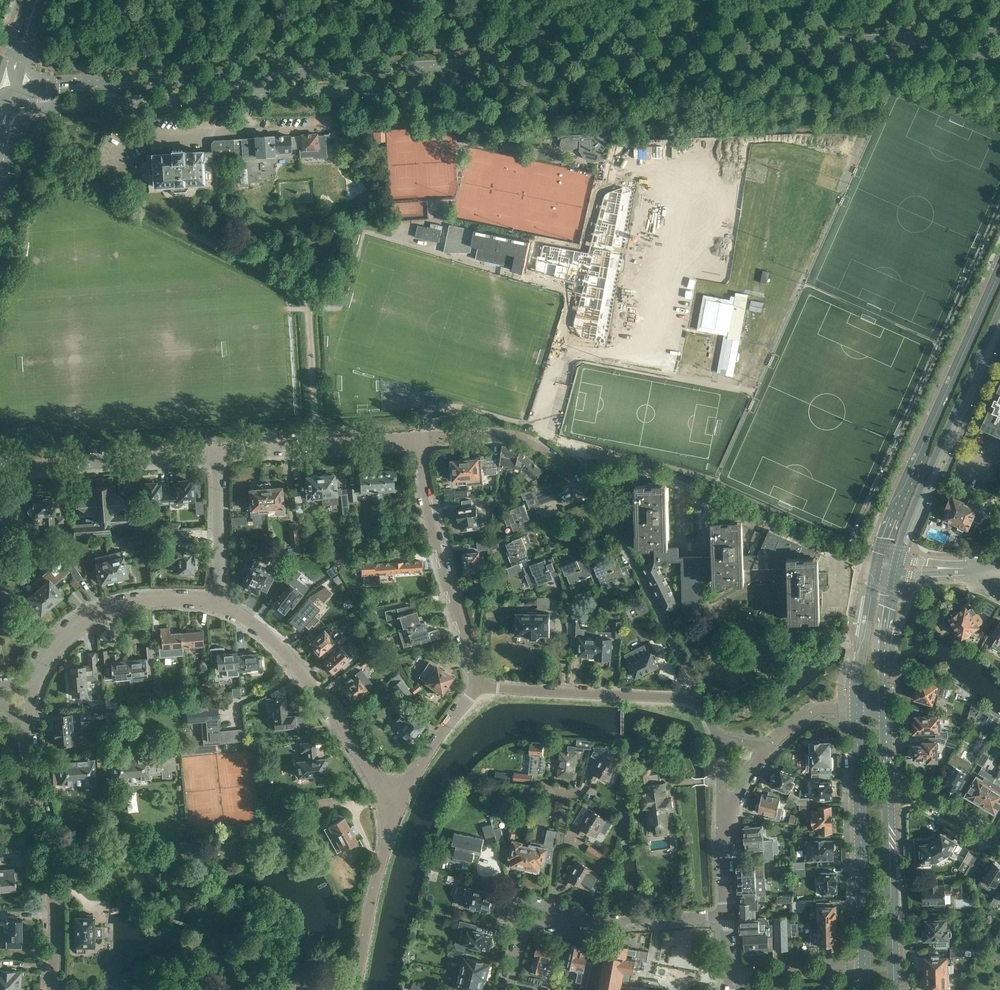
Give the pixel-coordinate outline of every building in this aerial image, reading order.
[(851,156),(857,136),(834,129),(828,148),(851,156)] [(385,131),(373,132),(374,141),(385,141),(385,131)] [(318,135),(318,134),(317,133),(301,134),(301,135),(301,141),(302,148),(302,149),(300,149),(300,157),(313,156),(313,158),(327,157),(326,138),(329,138),(329,134),(318,135)] [(595,134),(558,135),(558,138),(562,139),(561,145),(565,148),(571,149),(576,147),(581,148),(581,150),(585,157),(593,160),(602,158),(600,154),(607,145),(602,137),(595,134)] [(292,148),(302,148),(301,141),(301,135),(290,136),(290,135),(274,136),(273,136),(273,135),(255,136),(255,137),(241,138),(233,139),(234,152),(220,153),(220,154),(220,160),(240,159),(240,157),(242,157),(245,159),(254,159),(255,159),(257,157),(274,156),(275,156),(275,153),(292,152),(292,148)] [(172,153),(152,154),(153,166),(147,166),(147,175),(153,175),(154,186),(170,185),(171,189),(174,192),(185,191),(188,188),(188,184),(204,183),(204,178),(207,178),(206,170),(203,170),(203,162),(213,161),(212,154),(220,154),(220,153),(234,152),(233,139),(214,140),(211,143),(212,151),(202,152),(202,151),(182,152),(182,150),(178,150),(176,150),(171,150),(172,153)] [(535,249),(533,267),(537,267),(536,276),(572,291),(573,295),(582,297),(575,314),(575,317),(576,320),(577,322),(579,325),(603,334),(640,186),(634,184),(633,188),(611,193),(609,194),(607,197),(604,202),(587,252),(541,244),(538,251),(535,249)] [(431,222),(431,226),(418,224),(416,237),(440,240),(442,223),(431,222)] [(529,241),(450,224),(444,252),(470,252),(472,242),(479,243),(475,259),(513,267),(514,262),(524,264),(529,241)] [(318,266),(315,264),(312,268),(314,270),(314,273),(318,276),(322,275),(324,272),(324,268),(321,265),(318,266)] [(982,426),(999,435),(999,385),(996,393),(999,395),(998,398),(995,396),(992,402),(996,404),(994,407),(991,405),(982,426)] [(501,457),(500,466),(503,467),(515,471),(519,455),(523,451),(521,449),(502,444),(501,457)] [(519,455),(515,471),(521,472),(525,475),(524,475),(532,483),(535,480),(544,470),(523,451),(519,455)] [(467,459),(465,460),(467,483),(467,485),(485,484),(484,474),(499,473),(500,466),(501,457),(472,459),(471,458),(468,458),(467,459)] [(451,480),(459,479),(459,484),(467,483),(465,460),(464,460),(463,458),(460,459),(459,460),(450,461),(451,480)] [(392,470),(376,471),(378,503),(383,502),(382,491),(394,490),(394,492),(397,491),(397,496),(398,498),(405,497),(404,484),(396,485),(396,486),(393,486),(392,480),(396,479),(395,471),(392,471),(392,470)] [(360,482),(360,492),(348,493),(349,501),(357,500),(357,494),(361,494),(361,492),(373,491),(374,503),(378,503),(376,471),(359,473),(359,474),(356,474),(357,482),(360,482)] [(321,475),(320,475),(322,497),(334,496),(334,495),(337,495),(336,488),(337,488),(336,478),(335,478),(334,474),(328,475),(327,473),(322,474),(321,475)] [(305,481),(306,490),(294,491),(296,506),(303,505),(302,498),(310,497),(310,498),(322,497),(320,475),(319,475),(318,474),(314,475),(313,476),(306,476),(306,481),(305,481)] [(75,503),(75,504),(76,506),(77,522),(73,523),(74,536),(103,534),(108,534),(110,534),(110,524),(134,523),(133,514),(114,515),(127,503),(129,503),(129,499),(126,499),(115,492),(115,485),(111,484),(111,481),(113,481),(113,476),(109,476),(109,477),(92,478),(92,477),(89,478),(89,483),(91,482),(91,485),(87,487),(88,494),(78,503),(75,503)] [(547,479),(548,482),(552,487),(555,486),(556,485),(550,477),(547,479)] [(177,491),(168,492),(169,504),(185,503),(185,501),(191,501),(191,500),(194,500),(193,482),(190,483),(189,480),(180,481),(180,483),(176,484),(177,491)] [(144,503),(146,503),(146,504),(153,504),(153,505),(169,504),(168,492),(161,492),(160,485),(156,485),(156,482),(146,483),(146,486),(143,486),(144,503)] [(252,516),(254,516),(259,516),(259,513),(267,512),(265,482),(261,483),(258,486),(258,488),(256,489),(255,489),(250,490),(252,516)] [(269,482),(265,482),(267,512),(276,512),(276,515),(281,514),(280,513),(283,513),(281,487),(275,488),(275,487),(272,487),(272,485),(269,482)] [(554,486),(549,487),(554,499),(559,497),(554,486)] [(655,560),(643,566),(654,587),(666,611),(670,609),(672,614),(686,607),(707,596),(707,569),(716,569),(716,582),(741,581),(741,568),(790,567),(792,619),(817,618),(817,604),(815,604),(815,598),(822,598),(822,591),(817,591),(816,567),(822,553),(769,530),(758,554),(741,555),(740,522),(715,523),(716,555),(711,556),(711,551),(703,552),(704,556),(679,557),(679,547),(659,548),(659,545),(666,545),(664,486),(642,486),(642,493),(639,493),(641,545),(655,545),(655,560)] [(554,499),(549,487),(544,488),(549,501),(554,499)] [(549,501),(544,488),(539,489),(544,503),(549,501)] [(539,505),(544,503),(539,489),(534,490),(539,505)] [(539,505),(534,490),(529,491),(535,507),(539,505)] [(535,507),(529,491),(528,491),(529,492),(531,497),(526,499),(529,507),(530,509),(535,507)] [(348,493),(341,494),(343,517),(350,516),(349,501),(348,493)] [(33,516),(49,515),(50,527),(45,527),(46,538),(58,538),(68,537),(67,524),(54,525),(53,515),(55,515),(53,496),(43,497),(42,495),(32,495),(33,516)] [(949,510),(945,518),(947,519),(947,520),(952,522),(952,521),(958,523),(955,528),(956,530),(962,533),(965,532),(967,528),(968,529),(970,525),(971,526),(972,523),(971,523),(973,520),(975,521),(980,523),(983,522),(987,514),(985,511),(981,509),(983,504),(970,498),(967,503),(952,496),(949,501),(948,502),(947,504),(947,506),(946,508),(949,510)] [(196,512),(204,512),(204,499),(196,500),(196,512)] [(531,518),(527,510),(526,508),(525,503),(515,507),(516,507),(503,512),(508,525),(511,523),(515,533),(532,526),(529,519),(531,518)] [(477,508),(477,506),(458,509),(458,511),(457,512),(457,516),(459,517),(461,530),(480,527),(480,524),(481,524),(480,518),(479,518),(477,508)] [(290,544),(297,544),(296,523),(289,523),(290,544)] [(8,525),(0,526),(0,540),(9,539),(8,525)] [(751,540),(756,542),(760,532),(755,530),(751,540)] [(522,536),(513,539),(513,540),(503,545),(505,551),(507,550),(513,565),(529,559),(527,552),(528,551),(522,536)] [(479,549),(489,548),(490,540),(479,541),(479,549)] [(179,541),(179,550),(174,550),(174,558),(178,559),(178,572),(180,572),(182,574),(185,574),(186,572),(193,572),(194,567),(197,567),(197,559),(195,559),(195,557),(193,557),(193,551),(194,551),(194,541),(179,541)] [(489,551),(499,546),(497,541),(490,544),(489,551)] [(748,552),(753,554),(757,544),(752,542),(748,552)] [(54,550),(48,544),(43,548),(49,555),(54,550)] [(108,554),(109,559),(114,579),(115,579),(117,580),(121,579),(122,577),(128,576),(127,571),(128,571),(126,562),(125,563),(123,555),(122,550),(108,554)] [(351,563),(344,551),(329,553),(336,565),(351,563)] [(481,571),(479,552),(464,553),(466,571),(470,571),(470,572),(471,572),(471,574),(473,576),(478,575),(480,573),(479,571),(481,571)] [(96,562),(97,569),(96,569),(98,579),(100,578),(101,583),(107,581),(108,582),(112,581),(113,580),(114,579),(109,559),(108,554),(95,557),(96,562)] [(545,559),(530,565),(524,567),(526,573),(525,574),(529,587),(539,584),(545,581),(545,580),(560,574),(553,557),(546,560),(545,559)] [(69,558),(63,561),(77,582),(83,578),(69,558)] [(278,561),(273,558),(268,569),(273,571),(278,561)] [(360,559),(361,561),(361,574),(422,570),(421,561),(374,563),(373,558),(360,559)] [(571,559),(561,563),(567,578),(568,577),(571,585),(577,582),(577,580),(592,574),(586,558),(578,561),(578,559),(572,561),(571,559)] [(633,574),(629,564),(621,567),(618,559),(610,562),(610,560),(594,566),(598,575),(599,575),(603,585),(610,583),(609,581),(624,575),(625,578),(633,574)] [(77,582),(63,561),(59,564),(66,574),(65,575),(72,585),(77,582)] [(337,572),(333,566),(327,570),(331,576),(337,572)] [(240,586),(242,588),(242,589),(246,591),(247,590),(249,591),(250,590),(257,594),(266,577),(258,573),(259,572),(250,568),(240,586)] [(337,575),(333,578),(337,585),(342,581),(337,575)] [(48,579),(38,588),(51,605),(53,604),(55,604),(57,602),(57,600),(63,596),(59,592),(60,591),(55,584),(53,585),(48,579)] [(303,593),(285,580),(279,587),(284,591),(274,604),(279,607),(278,609),(283,613),(284,611),(285,612),(291,604),(293,606),(303,593)] [(314,591),(293,615),(303,624),(322,604),(316,599),(322,593),(327,598),(336,588),(329,581),(314,591)] [(38,588),(28,596),(27,598),(32,603),(30,604),(36,611),(38,610),(41,614),(45,610),(48,610),(50,608),(50,605),(51,605),(38,588)] [(0,595),(0,600),(6,605),(10,601),(2,593),(0,595)] [(538,604),(538,608),(550,608),(550,597),(538,597),(538,598),(538,604)] [(387,620),(399,616),(403,628),(406,627),(420,622),(416,610),(411,612),(409,605),(385,610),(387,620)] [(968,609),(966,606),(958,612),(956,611),(954,612),(952,613),(951,614),(951,615),(950,616),(950,617),(950,618),(946,620),(946,622),(950,627),(952,628),(955,625),(962,636),(979,625),(978,625),(981,620),(972,607),(968,609)] [(525,613),(517,613),(517,634),(527,634),(527,637),(530,640),(536,640),(540,637),(540,634),(550,634),(550,613),(537,613),(537,611),(525,611),(525,613)] [(420,622),(406,627),(412,643),(419,641),(420,643),(441,637),(438,629),(428,632),(424,620),(420,622)] [(993,633),(997,636),(992,645),(999,650),(999,621),(993,633)] [(162,648),(166,648),(166,649),(183,647),(181,632),(171,633),(170,627),(160,628),(162,648)] [(187,632),(181,632),(183,647),(202,645),(204,645),(202,631),(195,631),(195,628),(187,629),(187,632)] [(317,634),(310,641),(313,644),(312,645),(313,646),(311,648),(311,650),(314,654),(317,654),(318,653),(323,658),(341,643),(347,638),(345,635),(339,640),(337,638),(334,641),(332,639),(333,638),(324,628),(317,634)] [(598,638),(597,657),(611,658),(612,632),(598,631),(598,638)] [(590,657),(597,657),(598,638),(581,637),(580,654),(588,655),(588,656),(590,657)] [(146,659),(129,660),(130,677),(143,676),(143,680),(154,679),(153,668),(152,668),(152,658),(156,658),(154,645),(146,646),(147,658),(146,659)] [(329,657),(325,661),(324,662),(329,667),(327,668),(331,672),(333,671),(333,672),(342,665),(344,668),(350,663),(348,660),(352,656),(343,646),(341,647),(339,645),(332,651),(334,653),(329,657)] [(625,655),(629,663),(636,677),(658,666),(651,652),(648,654),(644,645),(625,655)] [(223,647),(210,648),(212,661),(217,660),(218,669),(219,669),(225,668),(226,675),(239,674),(239,670),(239,667),(237,655),(238,655),(238,652),(224,653),(223,647)] [(111,653),(111,662),(108,662),(107,650),(100,651),(102,665),(104,665),(105,679),(130,677),(129,660),(120,661),(120,652),(111,653)] [(364,667),(379,655),(375,650),(360,662),(364,667)] [(97,679),(97,674),(100,673),(98,652),(88,653),(89,665),(84,665),(84,667),(71,668),(73,696),(76,696),(88,695),(87,680),(97,679)] [(257,653),(238,655),(239,667),(239,670),(259,668),(259,666),(262,666),(261,659),(258,659),(257,653)] [(418,677),(435,688),(433,689),(434,692),(437,694),(439,694),(440,692),(442,692),(452,677),(429,661),(418,677)] [(357,674),(352,678),(351,677),(345,682),(346,684),(342,687),(344,689),(344,691),(345,693),(347,693),(349,695),(348,697),(350,699),(352,699),(354,702),(368,691),(367,689),(368,688),(363,682),(366,680),(361,673),(358,675),(357,674)] [(399,674),(391,680),(394,684),(391,686),(401,698),(406,694),(402,689),(397,683),(402,680),(399,674)] [(927,676),(926,681),(921,679),(919,688),(918,688),(915,698),(936,704),(938,696),(942,697),(945,687),(938,684),(939,680),(927,676)] [(421,688),(418,683),(411,689),(414,693),(421,688)] [(272,698),(268,698),(269,710),(270,710),(273,710),(274,718),(287,716),(285,697),(284,686),(272,693),(272,698)] [(241,687),(232,688),(233,696),(242,696),(241,694),(241,687)] [(185,712),(184,715),(185,718),(187,719),(187,722),(202,721),(204,745),(216,743),(221,743),(220,731),(218,703),(212,703),(186,705),(187,709),(187,711),(185,712)] [(403,727),(399,731),(410,741),(411,740),(412,740),(414,740),(418,736),(417,734),(417,733),(423,726),(418,721),(418,720),(407,710),(401,718),(400,717),(396,721),(403,727)] [(55,727),(54,728),(54,734),(76,732),(81,732),(80,714),(58,715),(59,722),(55,722),(55,727)] [(287,716),(274,718),(274,720),(275,724),(275,730),(277,730),(298,728),(298,727),(306,726),(308,726),(307,714),(287,716)] [(913,732),(935,731),(936,737),(940,737),(941,737),(941,736),(948,739),(948,731),(944,731),(943,718),(939,718),(939,717),(939,715),(930,716),(930,715),(922,715),(922,716),(916,716),(916,722),(913,722),(913,732)] [(228,730),(220,731),(221,743),(229,742),(228,730)] [(76,732),(54,734),(55,740),(57,740),(57,746),(67,745),(68,751),(80,750),(79,743),(77,743),(76,732)] [(941,736),(941,737),(939,743),(950,746),(952,740),(948,739),(941,736)] [(568,745),(568,751),(560,750),(557,778),(574,780),(577,750),(584,751),(584,748),(591,749),(592,740),(577,739),(577,746),(568,745)] [(530,753),(531,753),(529,774),(514,773),(513,779),(532,781),(532,775),(542,776),(544,754),(543,754),(544,742),(532,741),(530,753)] [(937,760),(937,742),(937,741),(923,742),(923,745),(914,745),(915,758),(928,757),(928,761),(937,760)] [(297,767),(295,767),(296,775),(298,775),(298,776),(308,775),(308,776),(315,776),(315,774),(325,773),(325,770),(327,770),(327,762),(324,762),(324,758),(315,759),(314,756),(316,756),(316,755),(315,755),(314,742),(301,743),(302,751),(306,750),(306,756),(297,757),(297,767)] [(806,774),(806,778),(807,779),(820,779),(820,773),(831,773),(831,767),(832,767),(832,756),(830,756),(829,742),(820,742),(810,742),(811,754),(806,754),(806,763),(811,763),(811,764),(812,773),(806,774)] [(204,745),(193,746),(194,753),(216,751),(216,743),(204,745)] [(591,755),(599,760),(589,776),(595,779),(598,774),(610,781),(620,764),(612,760),(613,756),(618,747),(610,747),(607,745),(606,747),(595,747),(595,750),(591,755)] [(981,756),(977,762),(983,766),(990,755),(984,751),(981,756)] [(954,752),(954,753),(949,762),(951,763),(943,776),(946,778),(944,782),(948,784),(947,786),(955,790),(971,762),(954,752)] [(114,757),(114,765),(110,766),(111,773),(115,773),(115,780),(151,778),(150,775),(162,774),(162,778),(172,777),(172,770),(176,769),(175,756),(157,757),(157,765),(150,765),(149,754),(114,757)] [(53,759),(54,780),(54,783),(96,781),(94,758),(59,760),(59,759),(53,759)] [(982,766),(965,795),(980,803),(996,777),(997,774),(982,766)] [(639,770),(640,775),(642,792),(641,792),(643,808),(653,806),(657,834),(669,832),(666,809),(673,808),(672,797),(668,798),(665,781),(649,784),(647,774),(651,774),(650,768),(639,770)] [(789,792),(790,788),(793,789),(796,782),(793,781),(795,776),(778,769),(771,785),(789,792)] [(980,803),(995,812),(999,804),(999,779),(996,777),(980,803)] [(807,779),(806,778),(806,782),(813,782),(813,787),(811,787),(812,793),(813,793),(814,798),(832,798),(831,781),(820,781),(820,779),(807,779)] [(788,798),(798,802),(799,798),(798,798),(799,796),(790,792),(788,798)] [(760,802),(757,811),(776,816),(781,798),(762,793),(760,802)] [(332,797),(317,798),(318,807),(333,806),(332,797)] [(317,798),(304,800),(306,808),(318,807),(317,798)] [(831,816),(831,806),(819,806),(819,810),(812,810),(812,829),(819,829),(819,832),(832,832),(831,822),(834,821),(835,820),(835,818),(834,817),(831,816)] [(597,836),(600,831),(605,834),(611,823),(606,820),(607,819),(590,809),(577,831),(583,834),(585,830),(597,836)] [(344,817),(323,828),(337,852),(357,840),(354,834),(351,827),(350,827),(344,817)] [(744,827),(743,827),(745,850),(764,848),(762,825),(750,827),(749,824),(745,824),(744,827)] [(504,839),(501,827),(494,829),(498,841),(504,839)] [(532,840),(531,846),(526,867),(539,870),(541,863),(544,864),(545,861),(552,863),(555,830),(548,828),(545,843),(532,840)] [(455,832),(453,839),(452,844),(457,845),(456,848),(454,856),(473,861),(474,854),(474,853),(474,852),(473,852),(471,851),(471,848),(482,850),(484,838),(455,832)] [(936,860),(948,853),(952,855),(955,850),(959,843),(941,832),(936,840),(935,840),(930,842),(930,844),(921,844),(922,864),(931,864),(931,860),(936,860)] [(813,840),(807,840),(807,859),(833,859),(832,851),(834,850),(833,840),(826,840),(826,839),(813,839),(813,840)] [(514,840),(510,856),(513,857),(512,864),(526,867),(531,846),(522,844),(523,842),(514,840)] [(602,853),(589,846),(585,852),(598,860),(602,853)] [(970,849),(959,869),(965,873),(971,864),(969,863),(975,852),(970,849)] [(971,864),(965,873),(965,874),(973,873),(983,857),(975,852),(969,863),(971,864)] [(573,881),(584,888),(590,891),(600,875),(594,871),(595,870),(577,860),(564,882),(570,886),(573,881)] [(741,864),(737,865),(737,870),(738,870),(739,878),(765,877),(765,861),(741,862),(741,864)] [(981,883),(988,887),(988,889),(989,891),(991,892),(993,892),(995,891),(996,889),(996,886),(999,879),(999,865),(994,861),(984,877),(984,878),(981,883)] [(15,889),(14,868),(0,869),(0,891),(15,889)] [(793,877),(806,876),(805,869),(793,869),(793,877)] [(820,872),(821,892),(825,892),(825,895),(834,895),(834,892),(837,892),(836,871),(820,872)] [(738,886),(739,891),(744,891),(744,896),(761,895),(766,895),(765,877),(739,878),(739,886),(738,886)] [(472,888),(473,882),(463,879),(461,889),(469,891),(465,904),(481,908),(482,905),(490,907),(491,905),(493,904),(494,899),(493,897),(484,894),(485,891),(472,888)] [(929,884),(922,884),(923,902),(934,902),(934,905),(945,905),(945,893),(950,892),(950,883),(937,884),(937,882),(929,882),(929,884)] [(998,892),(991,903),(996,907),(999,899),(999,893),(998,892)] [(739,903),(740,918),(753,918),(752,911),(756,911),(756,909),(758,909),(758,900),(761,900),(761,895),(744,896),(741,896),(741,903),(739,903)] [(817,906),(817,922),(818,923),(836,922),(836,917),(837,915),(837,913),(836,912),(835,905),(817,906)] [(0,909),(0,923),(5,923),(5,940),(21,940),(21,920),(17,920),(17,916),(7,916),(7,909),(0,909)] [(85,952),(85,947),(95,947),(95,938),(98,938),(98,936),(101,936),(101,930),(100,930),(100,926),(93,926),(93,916),(92,916),(92,914),(81,914),(81,917),(76,917),(76,927),(73,927),(73,937),(75,937),(75,945),(77,945),(77,952),(85,952)] [(775,950),(777,950),(788,950),(788,935),(792,935),(791,924),(787,924),(787,916),(775,916),(775,950)] [(926,929),(924,929),(924,939),(937,938),(947,938),(948,938),(948,936),(950,936),(951,935),(951,931),(950,930),(948,930),(948,928),(946,928),(945,919),(942,919),(942,916),(929,917),(929,919),(926,919),(926,929)] [(757,920),(740,920),(740,931),(744,931),(759,930),(773,930),(772,924),(769,925),(769,921),(765,917),(758,918),(757,920)] [(456,942),(455,948),(465,950),(467,944),(480,948),(481,946),(490,948),(490,946),(493,945),(494,943),(494,940),(492,938),(493,935),(484,933),(485,932),(482,931),(482,930),(478,929),(479,924),(462,920),(459,929),(462,930),(461,935),(467,936),(465,944),(456,942)] [(810,929),(811,944),(827,944),(827,948),(829,948),(830,949),(831,950),(833,950),(835,949),(836,948),(837,948),(837,942),(838,940),(838,938),(837,937),(836,930),(838,928),(838,926),(836,924),(836,922),(818,923),(818,928),(810,929)] [(759,930),(744,931),(745,950),(764,950),(765,951),(773,950),(773,936),(768,936),(768,934),(766,934),(766,930),(759,930)] [(937,940),(933,940),(934,946),(935,946),(936,947),(947,947),(947,940),(947,938),(937,938),(937,940)] [(619,945),(605,942),(604,950),(611,951),(611,953),(627,956),(626,958),(636,960),(647,962),(649,951),(637,949),(628,948),(629,945),(619,943),(619,945)] [(568,966),(577,968),(576,970),(579,971),(577,980),(582,982),(582,985),(586,986),(591,965),(585,963),(588,953),(583,952),(583,951),(579,950),(580,948),(571,946),(568,956),(563,955),(561,964),(568,966)] [(538,947),(532,970),(534,970),(534,972),(549,975),(554,951),(538,947)] [(465,950),(455,948),(453,954),(461,956),(460,961),(461,962),(462,962),(460,972),(462,972),(487,979),(490,964),(483,962),(484,961),(473,958),(472,959),(464,957),(465,950)] [(963,948),(950,948),(950,957),(951,957),(963,956),(963,948)] [(629,985),(632,971),(634,971),(636,960),(626,958),(627,956),(611,953),(606,952),(599,989),(657,989),(629,985)] [(925,958),(926,974),(949,973),(949,965),(951,964),(951,957),(950,957),(941,958),(940,954),(930,955),(930,958),(925,958)] [(20,971),(0,970),(0,989),(19,989),(20,971)] [(444,989),(456,989),(457,986),(465,988),(465,989),(466,989),(481,989),(483,985),(485,986),(487,979),(462,972),(460,981),(455,980),(454,985),(446,983),(444,989)] [(926,974),(926,989),(931,989),(948,989),(947,983),(950,983),(949,973),(926,974)]
